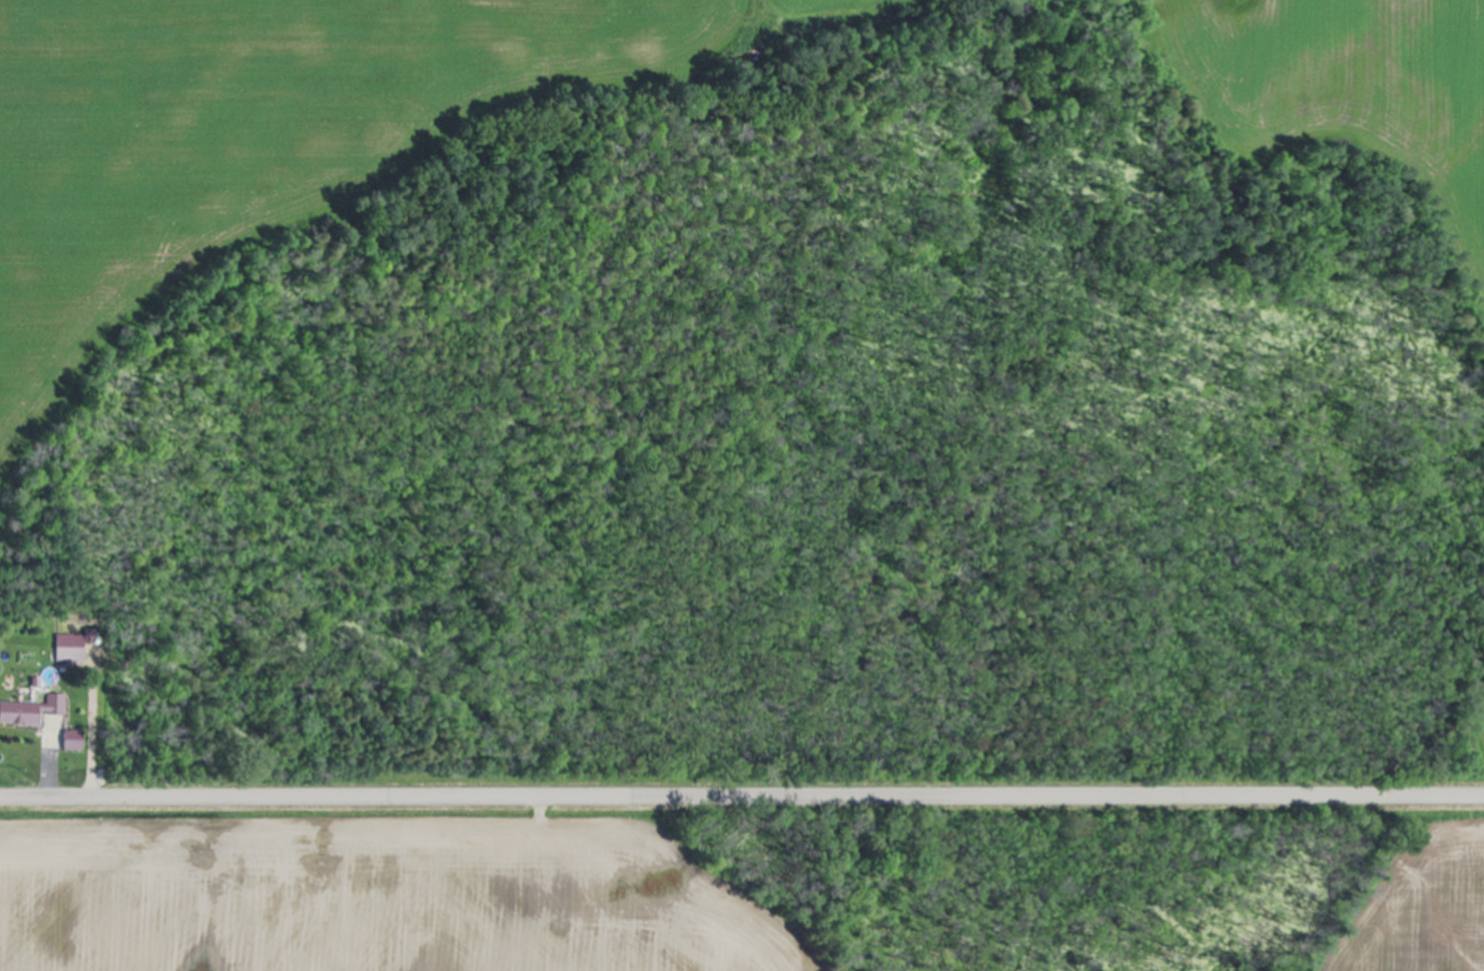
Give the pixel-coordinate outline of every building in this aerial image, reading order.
[(86,661),(86,634),(58,634),(58,661),(86,661)] [(0,708),(0,724),(44,725),(44,714),(67,714),(67,694),(49,693),(48,703),(0,701),(0,708)] [(85,750),(85,730),(66,730),(65,750),(85,750)]
